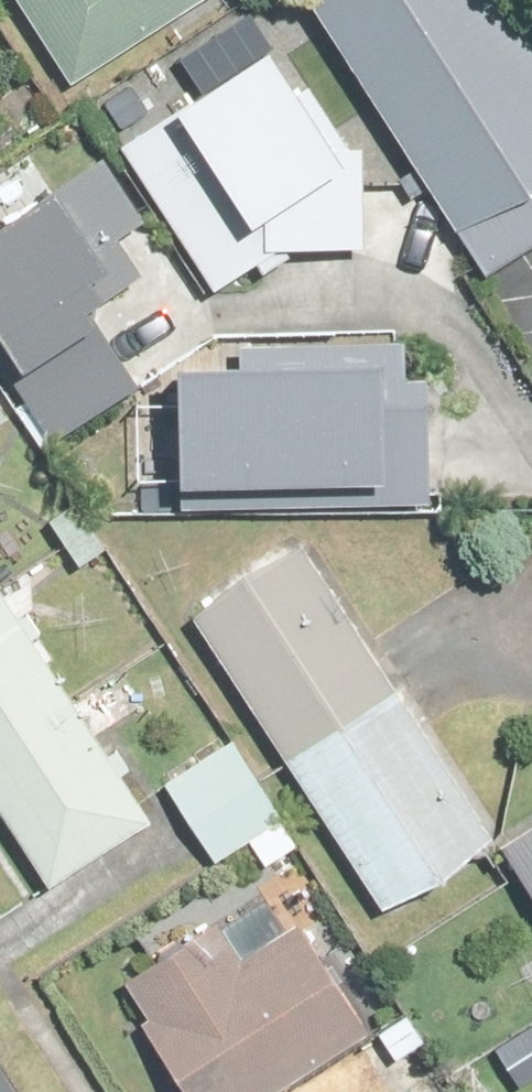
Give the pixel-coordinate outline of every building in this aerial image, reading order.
[(73,90),(212,0),(15,0),(73,90)] [(504,0),(322,0),(317,3),(487,278),(531,251),(531,46),(504,0)] [(357,113),(308,35),(123,150),(218,302),(290,258),(371,252),(366,184),(332,128),(357,113)] [(100,174),(0,237),(0,327),(37,385),(23,394),(55,445),(144,388),(103,323),(157,264),(100,174)] [(406,406),(406,368),(185,367),(185,420),(153,420),(152,507),(319,508),(435,509),(436,407),(406,406)] [(495,848),(307,552),(197,621),(384,918),(495,848)] [(0,591),(0,810),(52,890),(152,825),(101,747),(147,717),(126,684),(80,714),(0,591)] [(302,848),(237,745),(167,790),(215,865),(249,843),(267,871),(302,848)] [(502,853),(531,902),(531,834),(502,853)] [(287,889),(218,932),(124,991),(187,1091),(280,1091),(376,1032),(287,889)]
